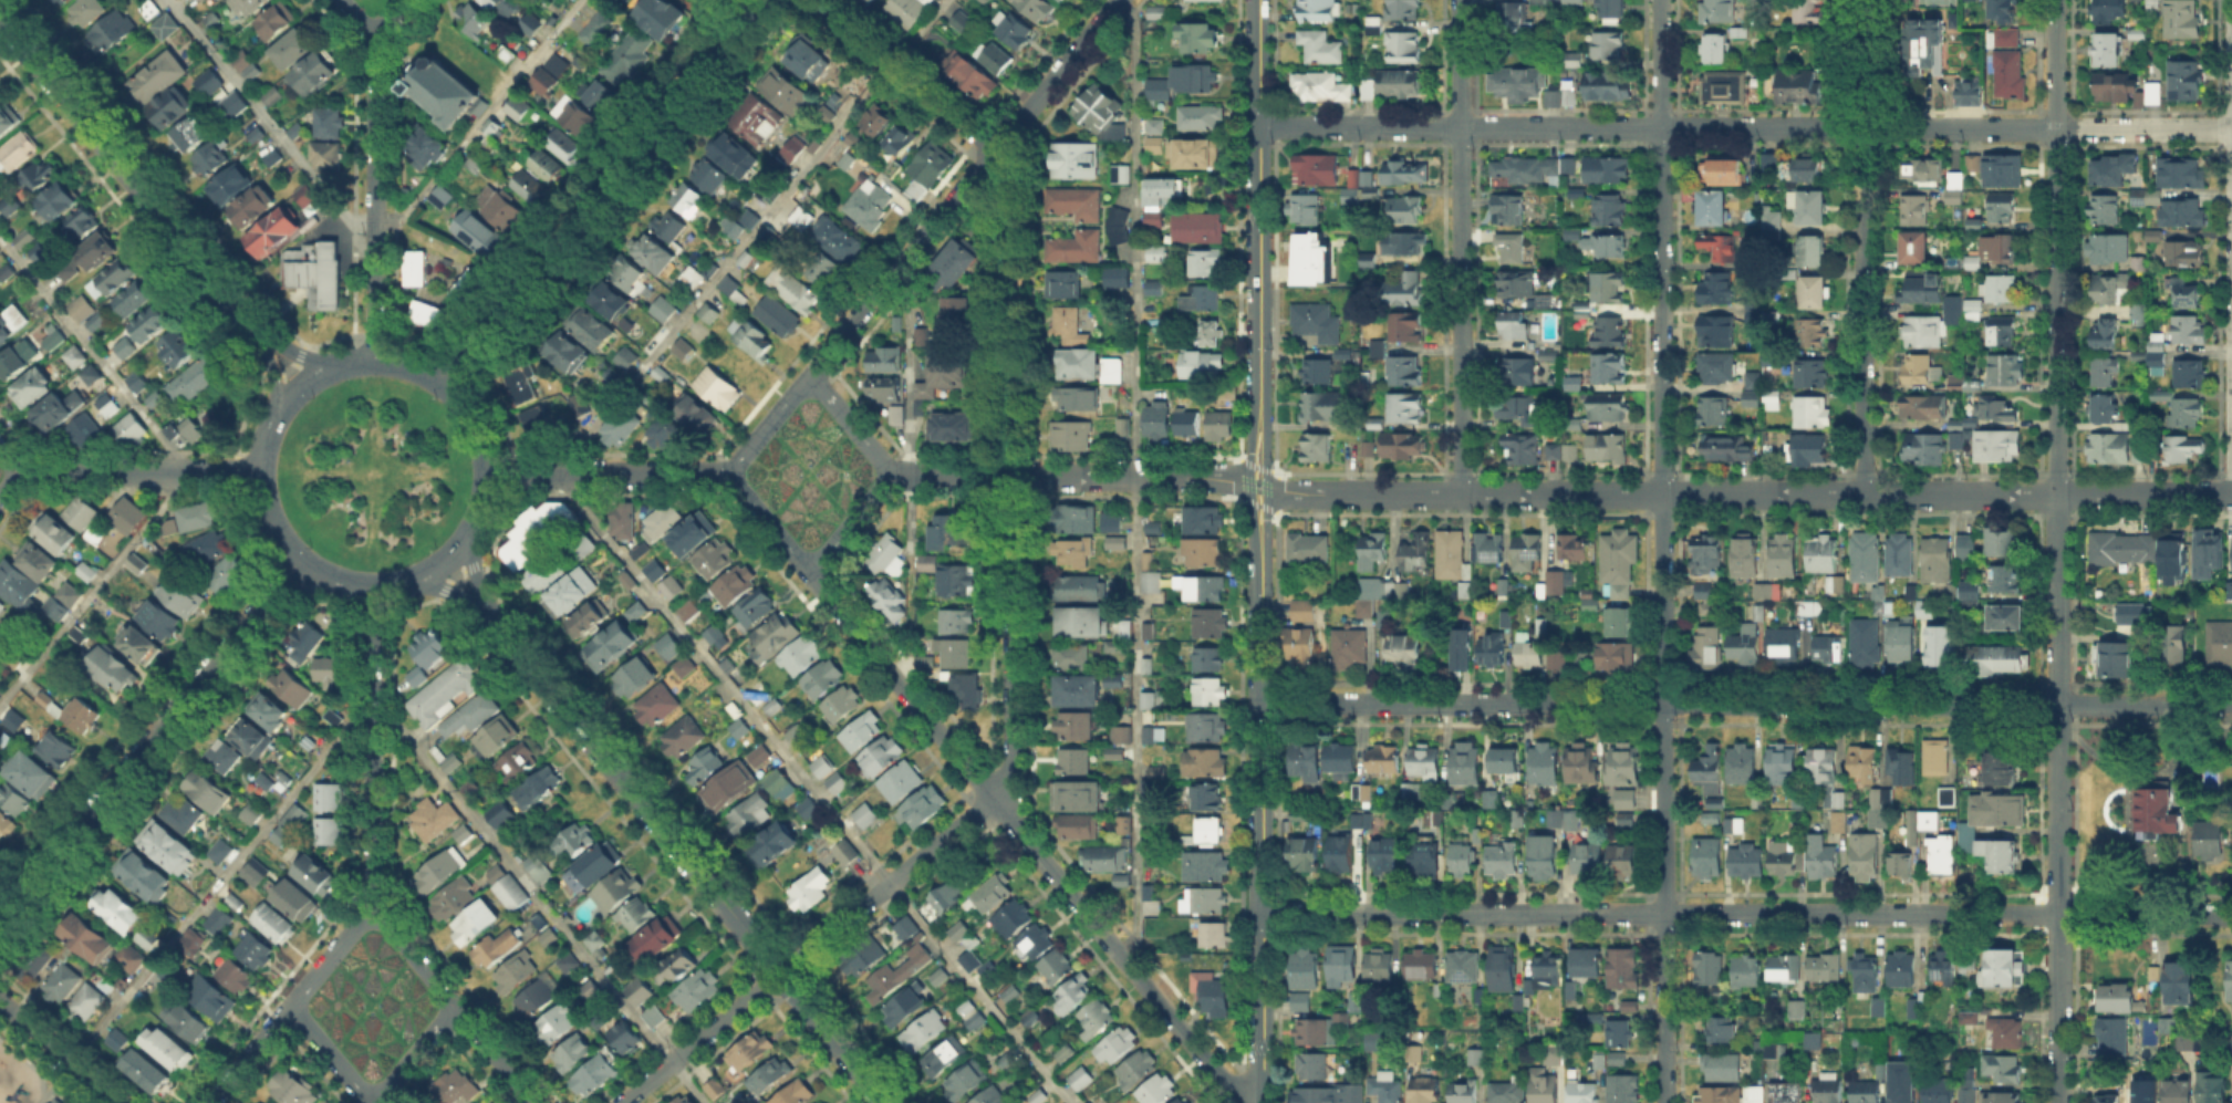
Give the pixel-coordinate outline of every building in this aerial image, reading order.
[(70,10),(82,0),(100,0),(108,11),(85,29),(81,23),(76,27),(70,19),(74,15),(70,10)] [(138,9),(150,0),(152,0),(160,10),(147,20),(138,9)] [(227,2),(230,0),(270,0),(249,19),(243,23),(227,2)] [(282,0),(299,21),(261,51),(245,31),(282,0)] [(484,1),(484,0),(516,0),(523,7),(510,23),(484,1)] [(631,14),(642,0),(672,0),(685,11),(663,40),(631,14)] [(865,10),(854,0),(874,0),(865,10)] [(884,9),(892,0),(929,0),(925,6),(935,13),(916,37),(884,9)] [(1016,2),(1018,0),(1048,0),(1059,9),(1046,25),(1016,2)] [(1302,22),(1302,0),(1337,0),(1337,22),(1302,22)] [(1390,20),(1390,0),(1420,0),(1420,20),(1390,20)] [(1602,24),(1603,0),(1624,0),(1624,25),(1602,24)] [(1703,23),(1703,0),(1737,0),(1737,23),(1703,23)] [(1798,22),(1798,0),(1826,0),(1826,22),(1798,22)] [(1993,24),(1993,0),(2020,0),(2020,14),(2014,14),(2014,24),(1993,24)] [(2096,25),(2096,0),(2127,0),(2127,15),(2116,15),(2116,25),(2096,25)] [(2201,1),(2201,39),(2168,39),(2168,1),(2201,1)] [(471,3),(496,25),(480,43),(456,22),(471,3)] [(1501,37),(1501,6),(1526,6),(1526,37),(1501,37)] [(1150,20),(1150,7),(1167,7),(1166,20),(1150,20)] [(595,9),(574,35),(589,46),(610,21),(595,9)] [(1006,10),(1035,33),(1021,50),(993,27),(1006,10)] [(952,23),(962,11),(976,22),(965,35),(952,23)] [(1950,28),(1950,12),(1964,12),(1964,28),(1950,28)] [(170,13),(181,29),(164,43),(152,27),(170,13)] [(217,13),(225,23),(211,34),(204,24),(217,13)] [(92,33),(117,14),(132,34),(106,53),(92,33)] [(531,14),(544,25),(533,38),(521,27),(531,14)] [(1368,35),(1368,19),(1383,19),(1383,35),(1368,35)] [(1935,69),(1925,69),(1925,74),(1911,74),(1911,22),(1945,22),(1944,74),(1935,74),(1935,69)] [(634,23),(596,69),(615,83),(625,72),(631,76),(648,55),(643,50),(653,38),(634,23)] [(1143,32),(1143,23),(1160,23),(1160,32),(1143,32)] [(2148,23),(2148,40),(2136,40),(2136,23),(2148,23)] [(305,27),(321,45),(290,72),(274,53),(305,27)] [(1217,27),(1217,52),(1186,52),(1186,27),(1217,27)] [(1734,40),(1734,29),(1750,29),(1750,40),(1734,40)] [(1995,46),(1995,30),(2021,31),(2021,46),(1995,46)] [(1328,32),(1328,43),(1345,43),(1343,63),(1309,63),(1309,48),(1298,48),(1299,32),(1328,32)] [(1421,33),(1420,65),(1391,65),(1391,33),(1421,33)] [(1598,34),(1623,35),(1623,59),(1597,59),(1598,34)] [(528,48),(509,70),(496,59),(515,37),(528,48)] [(2099,37),(2125,37),(2125,55),(2132,55),(2132,65),(2099,65),(2099,37)] [(1705,53),(1705,38),(1731,38),(1731,63),(1707,63),(1707,53),(1705,53)] [(808,39),(835,61),(818,83),(789,61),(808,39)] [(1015,61),(1001,77),(976,56),(989,40),(1015,61)] [(231,60),(242,49),(251,59),(240,69),(231,60)] [(298,95),(287,81),(326,49),(336,61),(332,65),(340,74),(311,97),(305,89),(298,95)] [(956,50),(1000,86),(990,97),(977,98),(942,69),(956,50)] [(129,83),(170,51),(188,72),(147,105),(129,83)] [(1570,71),(1570,53),(1587,53),(1587,71),(1570,71)] [(1996,53),(2024,53),(2024,82),(2028,82),(2028,98),(1996,98),(1996,53)] [(560,54),(573,66),(563,77),(550,65),(560,54)] [(429,55),(436,55),(480,93),(479,95),(487,102),(476,115),(468,108),(449,131),(435,118),(438,115),(413,94),(412,95),(402,87),(409,77),(405,74),(419,58),(425,61),(429,55)] [(2171,63),(2202,63),(2202,101),(2171,101),(2171,63)] [(245,75),(256,64),(262,72),(251,82),(245,75)] [(1176,93),(1176,64),(1215,65),(1215,93),(1176,93)] [(543,69),(560,82),(549,96),(532,83),(543,69)] [(775,69),(814,98),(803,113),(798,108),(793,114),(760,89),(775,69)] [(1379,102),(1363,102),(1363,83),(1377,83),(1378,69),(1422,69),(1422,97),(1379,97),(1379,102)] [(212,70),(226,86),(210,100),(197,82),(212,70)] [(1587,102),(1587,71),(1633,71),(1633,102),(1587,102)] [(1781,105),(1781,71),(1823,71),(1823,105),(1781,105)] [(2134,104),(2099,104),(2099,77),(2130,77),(2130,86),(2143,86),(2143,91),(2147,91),(2147,71),(2162,71),(2162,106),(2134,106),(2134,104)] [(1543,91),(1543,96),(1493,96),(1493,72),(1543,72),(1543,91)] [(1338,74),(1338,84),(1354,84),(1354,100),(1291,98),(1291,74),(1338,74)] [(1146,97),(1146,76),(1169,76),(1169,97),(1146,97)] [(1704,104),(1704,76),(1748,76),(1747,104),(1704,104)] [(598,77),(614,91),(600,108),(583,95),(598,77)] [(1982,83),(1982,108),(1959,108),(1959,83),(1982,83)] [(1127,108),(1114,124),(1125,124),(1125,142),(1103,141),(1103,136),(1072,113),(1094,84),(1127,108)] [(279,86),(288,96),(276,107),(266,97),(279,86)] [(149,111),(178,89),(194,108),(166,131),(149,111)] [(749,90),(781,116),(756,146),(724,121),(749,90)] [(216,108),(237,91),(251,107),(230,126),(216,108)] [(1563,94),(1563,104),(1563,108),(1543,108),(1543,91),(1563,91),(1563,94)] [(1563,104),(1563,94),(1578,94),(1578,104),(1563,104)] [(553,114),(569,95),(599,121),(583,139),(553,114)] [(537,110),(525,125),(508,112),(520,96),(537,110)] [(22,118),(6,98),(0,103),(0,136),(22,118)] [(1219,104),(1219,127),(1177,127),(1177,104),(1219,104)] [(876,105),(893,121),(879,137),(862,122),(876,105)] [(826,106),(837,115),(830,124),(819,115),(826,106)] [(315,138),(315,108),(344,108),(344,138),(315,138)] [(484,128),(494,115),(504,124),(494,136),(484,128)] [(174,135),(194,117),(210,137),(189,154),(174,135)] [(1146,132),(1146,117),(1167,117),(1167,132),(1146,132)] [(421,170),(412,163),(416,156),(404,145),(423,123),(446,143),(443,147),(447,150),(438,160),(435,158),(428,166),(426,164),(421,170)] [(300,124),(307,131),(294,142),(288,134),(300,124)] [(247,136),(259,125),(268,135),(255,146),(247,136)] [(883,146),(900,127),(915,141),(899,158),(883,146)] [(547,143),(560,128),(583,149),(571,164),(547,143)] [(12,169),(0,152),(0,150),(25,129),(40,149),(12,169)] [(725,131),(761,162),(746,180),(709,148),(725,131)] [(847,139),(853,132),(861,137),(854,146),(847,139)] [(793,133),(776,154),(787,163),(806,143),(793,133)] [(905,167),(930,188),(954,156),(931,137),(905,167)] [(488,138),(501,148),(491,162),(478,150),(488,138)] [(1052,178),(1052,142),(1098,142),(1098,178),(1052,178)] [(1163,142),(1163,150),(1149,150),(1149,142),(1163,142)] [(1179,157),(1171,157),(1171,142),(1221,143),(1221,169),(1179,168),(1179,157)] [(217,143),(230,159),(204,179),(190,163),(217,143)] [(312,171),(312,145),(344,146),(343,171),(312,171)] [(542,148),(567,169),(554,184),(530,163),(542,148)] [(279,150),(286,158),(273,169),(267,162),(279,150)] [(1607,153),(1607,157),(1631,157),(1631,186),(1587,186),(1587,153),(1607,153)] [(1782,165),(1782,173),(1762,173),(1762,154),(1782,154),(1782,165)] [(2105,164),(2105,154),(2136,154),(2136,174),(2126,174),(2126,186),(2095,186),(2095,164),(2105,164)] [(850,155),(857,159),(849,169),(842,164),(850,155)] [(1293,186),(1293,155),(1340,155),(1340,186),(1293,186)] [(1968,173),(1968,156),(2023,156),(2023,187),(1984,187),(1984,173),(1968,173)] [(1796,181),(1782,181),(1782,173),(1782,165),(1796,165),(1796,157),(1825,157),(1824,181),(1796,181)] [(1906,183),(1906,157),(1943,157),(1943,183),(1906,183)] [(706,158),(730,177),(715,196),(692,177),(706,158)] [(1545,175),(1545,183),(1503,183),(1503,176),(1489,176),(1489,164),(1503,164),(1503,158),(1577,159),(1577,175),(1545,175)] [(884,170),(893,159),(902,167),(893,177),(884,170)] [(1706,183),(1706,159),(1743,159),(1743,183),(1706,183)] [(2158,188),(2159,159),(2205,159),(2205,188),(2158,188)] [(21,177),(41,160),(54,177),(34,194),(21,177)] [(208,189),(240,163),(256,180),(224,208),(208,189)] [(1110,180),(1110,163),(1127,163),(1127,180),(1110,180)] [(1388,163),(1426,163),(1426,165),(1431,165),(1431,185),(1387,185),(1388,163)] [(525,170),(551,190),(539,207),(512,186),(525,170)] [(1349,185),(1349,170),(1374,170),(1374,185),(1349,185)] [(883,219),(887,222),(876,237),(843,209),(873,174),(895,191),(885,204),(892,209),(883,219)] [(1951,191),(1951,174),(1964,174),(1964,191),(1951,191)] [(1170,207),(1144,207),(1144,188),(1151,188),(1151,178),(1192,179),(1191,197),(1171,197),(1170,207)] [(80,200),(55,220),(53,217),(43,226),(34,216),(44,207),(39,200),(63,180),(80,200)] [(291,192),(305,181),(316,195),(302,206),(291,192)] [(477,202),(494,183),(530,214),(513,232),(477,202)] [(687,183),(705,199),(689,216),(672,199),(687,183)] [(279,201),(248,229),(232,211),(263,184),(279,201)] [(429,201),(442,186),(457,198),(445,214),(429,201)] [(1045,186),(1045,210),(1075,210),(1075,221),(1098,221),(1097,187),(1045,186)] [(1574,199),(1574,188),(1588,188),(1588,199),(1574,199)] [(1343,204),(1343,189),(1359,189),(1359,204),(1343,204)] [(1363,199),(1363,189),(1381,189),(1381,199),(1363,199)] [(2132,204),(2132,190),(2161,190),(2161,204),(2132,204)] [(1700,228),(1700,191),(1730,191),(1730,228),(1700,228)] [(1799,227),(1799,191),(1828,192),(1828,227),(1799,227)] [(1948,204),(1948,191),(1964,191),(1964,204),(1948,204)] [(14,195),(22,206),(9,216),(1,205),(14,195)] [(2014,196),(2014,221),(1992,221),(1992,195),(2014,196)] [(1525,215),(1525,227),(1503,227),(1503,215),(1495,215),(1495,196),(1525,196),(1525,215)] [(1904,197),(1929,198),(1929,226),(1904,225),(1904,197)] [(1321,198),(1321,223),(1290,223),(1290,198),(1321,198)] [(1384,225),(1385,198),(1422,198),(1422,225),(1384,225)] [(2089,202),(2096,202),(2096,198),(2119,198),(2119,223),(2089,223),(2089,202)] [(1628,199),(1628,226),(1599,226),(1599,199),(1628,199)] [(2201,199),(2201,210),(2208,210),(2208,223),(2164,223),(2164,199),(2201,199)] [(1111,202),(1103,223),(1109,243),(1128,238),(1123,223),(1128,209),(1111,202)] [(282,204),(300,226),(260,259),(242,237),(282,204)] [(818,217),(804,235),(789,222),(803,205),(818,217)] [(731,215),(738,219),(748,206),(759,215),(749,227),(746,222),(735,237),(723,227),(731,215)] [(64,223),(84,207),(100,226),(80,242),(64,223)] [(1969,228),(1969,207),(1984,207),(1984,228),(1969,228)] [(453,233),(470,210),(506,239),(488,261),(453,233)] [(1783,210),(1783,242),(1765,242),(1765,210),(1783,210)] [(1148,227),(1148,211),(1164,211),(1164,227),(1148,227)] [(1173,211),(1222,211),(1222,241),(1173,241),(1173,211)] [(651,227),(657,217),(664,221),(671,212),(687,226),(673,244),(651,227)] [(812,233),(829,214),(866,246),(850,266),(812,233)] [(762,240),(758,236),(769,223),(774,229),(762,240)] [(1044,236),(1044,260),(1098,260),(1098,226),(1075,226),(1075,236),(1044,236)] [(1584,238),(1584,239),(1564,239),(1564,227),(1584,227),(1584,238)] [(14,238),(25,228),(32,236),(21,246),(14,238)] [(1321,230),(1322,239),(1317,239),(1317,244),(1328,244),(1328,283),(1294,283),(1297,232),(1317,232),(1317,230),(1321,230)] [(2148,241),(2148,230),(2163,230),(2163,241),(2148,241)] [(674,254),(658,274),(645,263),(643,266),(627,253),(645,231),(674,254)] [(1418,254),(1387,254),(1387,232),(1429,232),(1429,246),(1418,246),(1418,254)] [(104,233),(118,251),(94,271),(80,254),(104,233)] [(1904,235),(1929,235),(1929,258),(1937,258),(1937,263),(1904,263),(1904,235)] [(1525,236),(1525,263),(1499,263),(1499,236),(1525,236)] [(1715,253),(1696,253),(1696,236),(1737,237),(1737,261),(1715,261),(1715,253)] [(1803,268),(1803,236),(1828,236),(1828,268),(1803,268)] [(1986,262),(1986,236),(2018,236),(2018,262),(1986,262)] [(2129,236),(2129,263),(2091,263),(2091,236),(2129,236)] [(958,238),(983,260),(956,288),(933,266),(958,238)] [(1584,239),(1584,238),(1626,239),(1626,257),(1602,257),(1602,252),(1584,252),(1584,239)] [(284,287),(283,279),(280,279),(279,252),(284,248),(301,248),(301,243),(318,243),(318,239),(336,239),(336,258),(340,258),(340,309),(309,309),(309,287),(284,287)] [(2166,268),(2166,242),(2202,243),(2202,268),(2166,268)] [(30,252),(39,244),(46,252),(38,260),(30,252)] [(1148,261),(1148,249),(1167,249),(1167,262),(1148,261)] [(404,267),(404,250),(424,250),(424,267),(404,267)] [(757,258),(747,270),(738,262),(748,251),(757,258)] [(1223,251),(1223,274),(1194,274),(1194,251),(1223,251)] [(829,292),(807,273),(823,252),(847,271),(829,292)] [(1378,254),(1378,268),(1362,268),(1362,254),(1378,254)] [(1966,271),(1966,256),(1982,256),(1981,271),(1966,271)] [(138,274),(110,298),(104,290),(96,296),(89,285),(95,280),(95,279),(123,257),(138,274)] [(625,257),(648,275),(633,294),(610,275),(625,257)] [(712,258),(718,264),(710,272),(704,266),(712,258)] [(1948,270),(1948,258),(1960,258),(1960,270),(1948,270)] [(70,259),(77,269),(64,280),(56,270),(70,259)] [(2135,272),(2135,259),(2145,259),(2145,272),(2135,272)] [(2,281),(0,278),(0,268),(7,262),(14,271),(2,281)] [(457,279),(468,266),(484,279),(473,291),(457,279)] [(424,267),(423,284),(404,284),(404,267),(424,267)] [(1107,289),(1107,267),(1130,267),(1130,289),(1107,289)] [(768,284),(781,268),(820,300),(807,316),(768,284)] [(1053,296),(1053,272),(1079,272),(1079,298),(1053,296)] [(1385,302),(1385,282),(1399,282),(1399,272),(1421,272),(1421,308),(1399,308),(1399,302),(1385,302)] [(1535,296),(1535,298),(1501,298),(1501,272),(1535,272),(1535,296)] [(1623,274),(1623,302),(1596,302),(1596,274),(1623,274)] [(1709,282),(1709,275),(1733,275),(1733,305),(1701,305),(1701,282),(1709,282)] [(2017,275),(2017,303),(1984,302),(1984,275),(2017,275)] [(2121,302),(2093,302),(2093,275),(2131,275),(2131,293),(2121,293),(2121,302)] [(729,277),(746,290),(741,294),(745,296),(739,303),(720,288),(729,277)] [(1908,303),(1908,277),(1942,277),(1942,303),(1908,303)] [(446,291),(457,279),(473,291),(461,304),(446,291)] [(603,279),(629,299),(614,316),(589,296),(603,279)] [(1830,279),(1830,309),(1800,309),(1802,279),(1830,279)] [(2189,280),(2189,287),(2199,287),(2199,306),(2174,306),(2174,291),(2167,291),(2167,280),(2189,280)] [(128,321),(115,303),(141,281),(155,299),(128,321)] [(1165,284),(1165,295),(1148,295),(1148,284),(1165,284)] [(1222,311),(1181,311),(1181,295),(1191,296),(1191,285),(1222,285),(1222,311)] [(69,308),(83,295),(95,310),(81,322),(69,308)] [(756,313),(771,295),(803,322),(788,340),(756,313)] [(663,296),(678,311),(667,324),(651,310),(663,296)] [(943,323),(943,296),(970,296),(970,324),(943,323)] [(1535,310),(1535,298),(1535,296),(1554,296),(1554,310),(1535,310)] [(1949,326),(1949,296),(1963,296),(1963,326),(1949,326)] [(430,303),(423,322),(406,316),(413,298),(430,303)] [(1969,323),(1969,302),(1982,302),(1982,323),(1969,323)] [(447,310),(440,329),(423,322),(430,303),(447,310)] [(584,303),(614,329),(596,350),(567,324),(584,303)] [(709,303),(721,314),(713,325),(699,313),(709,303)] [(160,304),(174,320),(145,343),(132,327),(160,304)] [(1592,304),(1592,318),(1578,318),(1578,304),(1592,304)] [(30,322),(0,347),(0,319),(17,305),(30,322)] [(1336,305),(1336,320),(1342,320),(1342,345),(1320,345),(1320,334),(1294,334),(1294,305),(1336,305)] [(2130,325),(2130,305),(2146,305),(2146,325),(2130,325)] [(89,323),(102,310),(110,316),(95,330),(89,323)] [(1079,311),(1079,334),(1090,334),(1090,345),(1056,345),(1056,311),(1079,311)] [(1389,314),(1421,314),(1421,343),(1389,343),(1389,314)] [(1499,342),(1499,314),(1528,314),(1528,342),(1499,342)] [(1906,347),(1906,315),(1944,315),(1944,347),(1906,347)] [(744,316),(776,344),(765,355),(770,360),(766,364),(729,333),(744,316)] [(1734,318),(1734,347),(1701,347),(1701,318),(1734,318)] [(2199,318),(2199,329),(2205,329),(2205,344),(2176,344),(2176,318),(2199,318)] [(904,319),(903,332),(894,332),(894,319),(904,319)] [(1793,347),(1793,320),(1827,320),(1827,348),(1793,347)] [(1992,320),(2015,320),(2015,347),(1992,346),(1992,320)] [(654,321),(664,330),(652,344),(642,335),(654,321)] [(1599,347),(1599,321),(1626,321),(1626,347),(1599,347)] [(1204,346),(1204,322),(1223,322),(1223,346),(1204,346)] [(2116,322),(2116,347),(2096,347),(2096,322),(2116,322)] [(164,357),(154,345),(180,323),(190,334),(164,357)] [(44,341),(58,330),(65,340),(52,351),(44,341)] [(915,350),(915,330),(928,330),(928,350),(915,350)] [(564,331),(594,355),(577,376),(547,352),(564,331)] [(174,368),(164,357),(190,334),(200,346),(174,368)] [(2150,375),(2150,336),(2166,336),(2166,375),(2150,375)] [(126,337),(138,351),(127,362),(115,348),(126,337)] [(1383,356),(1383,339),(1368,339),(1368,356),(1383,356)] [(684,340),(696,352),(685,363),(674,351),(684,340)] [(1389,362),(1374,362),(1374,343),(1389,343),(1389,362)] [(10,381),(0,369),(0,360),(17,346),(31,363),(10,381)] [(90,360),(77,371),(66,357),(79,346),(90,360)] [(615,361),(627,346),(641,358),(627,373),(615,361)] [(165,386),(210,347),(219,358),(214,364),(221,372),(191,398),(185,391),(175,398),(165,386)] [(903,350),(903,373),(870,373),(870,350),(903,350)] [(1061,375),(1061,352),(1098,352),(1098,375),(1061,375)] [(1184,377),(1184,352),(1226,353),(1226,377),(1184,377)] [(1544,363),(1544,352),(1558,352),(1558,363),(1544,363)] [(1766,376),(1766,354),(1779,354),(1779,376),(1766,376)] [(1700,383),(1700,355),(1737,355),(1736,383),(1700,383)] [(515,405),(537,395),(528,376),(536,373),(528,356),(498,371),(515,405)] [(1593,356),(1624,357),(1624,384),(1593,384),(1593,356)] [(1990,386),(1990,356),(2020,356),(2020,386),(1990,386)] [(937,398),(925,398),(917,398),(917,386),(932,386),(932,358),(974,358),(974,386),(937,386),(937,398)] [(1933,358),(1933,367),(1944,367),(1944,382),(1904,382),(1904,358),(1933,358)] [(1105,384),(1105,360),(1123,360),(1123,384),(1105,384)] [(1422,360),(1422,386),(1391,385),(1391,360),(1422,360)] [(1503,387),(1503,360),(1535,360),(1535,387),(1503,387)] [(2095,360),(2117,360),(2117,388),(2095,388),(2095,360)] [(2176,386),(2176,360),(2204,360),(2204,387),(2176,386)] [(1799,362),(1828,362),(1828,389),(1799,389),(1799,362)] [(1304,363),(1339,363),(1339,385),(1304,385),(1304,363)] [(609,364),(601,374),(614,385),(622,376),(609,364)] [(96,365),(105,378),(92,387),(82,374),(96,365)] [(14,388),(42,366),(58,384),(30,407),(14,388)] [(677,379),(671,387),(656,375),(663,366),(677,379)] [(710,366),(744,393),(728,413),(695,386),(710,366)] [(135,367),(123,376),(136,393),(148,384),(135,367)] [(1568,391),(1568,367),(1584,367),(1584,391),(1568,391)] [(1748,388),(1750,374),(1762,374),(1762,388),(1748,388)] [(1964,382),(1964,391),(1950,391),(1950,378),(1964,378),(1964,382)] [(871,379),(900,379),(900,400),(871,400),(871,379)] [(1984,396),(1964,396),(1964,391),(1964,382),(1984,382),(1984,396)] [(1061,412),(1061,388),(1100,388),(1100,412),(1061,412)] [(71,397),(80,389),(89,400),(80,408),(71,397)] [(2156,403),(2156,389),(2170,391),(2170,403),(2156,403)] [(32,413),(58,391),(75,412),(49,434),(32,413)] [(145,400),(156,392),(162,398),(150,407),(145,400)] [(567,396),(575,416),(590,410),(586,400),(575,392),(567,396)] [(689,393),(719,417),(705,435),(675,410),(689,393)] [(1346,393),(1346,422),(1299,422),(1299,393),(1346,393)] [(1743,408),(1743,393),(1758,393),(1758,408),(1743,408)] [(1767,409),(1767,394),(1782,394),(1782,409),(1767,409)] [(96,403),(106,395),(112,400),(101,409),(96,403)] [(1592,395),(1628,395),(1627,422),(1592,422),(1592,395)] [(1423,396),(1423,424),(1392,424),(1392,396),(1423,396)] [(1533,396),(1533,408),(1545,408),(1545,428),(1525,428),(1525,417),(1498,417),(1498,396),(1533,396)] [(1982,423),(1982,396),(2017,396),(2017,423),(1982,423)] [(2117,397),(2117,423),(2093,423),(2093,397),(2117,397)] [(1702,398),(1730,398),(1730,427),(1701,427),(1702,398)] [(1943,398),(1943,419),(1902,419),(1903,398),(1943,398)] [(1795,399),(1830,399),(1830,428),(1795,428),(1795,399)] [(2174,428),(2169,428),(2169,414),(2174,414),(2174,399),(2205,399),(2205,415),(2199,415),(2199,428),(2174,428)] [(116,402),(122,408),(111,418),(105,412),(116,402)] [(540,402),(518,413),(533,444),(556,434),(540,402)] [(1170,404),(1170,441),(1145,441),(1146,404),(1170,404)] [(624,406),(646,425),(624,451),(602,433),(624,406)] [(894,425),(894,409),(905,409),(905,425),(894,425)] [(1179,412),(1201,412),(1200,436),(1179,436),(1179,412)] [(68,427),(85,413),(103,435),(84,449),(68,427)] [(135,413),(153,434),(133,450),(115,428),(135,413)] [(1233,414),(1233,440),(1208,440),(1208,414),(1233,414)] [(664,415),(689,438),(672,457),(646,434),(664,415)] [(931,440),(931,415),(977,415),(977,440),(931,440)] [(190,416),(207,435),(186,454),(169,435),(190,416)] [(1968,426),(1968,417),(1979,418),(1979,426),(1968,426)] [(1368,429),(1368,418),(1385,418),(1384,429),(1368,429)] [(1132,419),(1132,437),(1119,437),(1119,419),(1132,419)] [(1950,428),(1950,419),(1964,419),(1964,428),(1950,428)] [(1569,422),(1584,422),(1584,430),(1569,430),(1569,422)] [(1052,451),(1052,424),(1090,425),(1090,451),(1052,451)] [(2012,462),(1975,462),(1975,433),(2023,433),(2023,455),(2012,455),(2012,462)] [(1964,437),(1964,449),(1953,449),(1953,434),(1964,434),(1964,437)] [(1304,460),(1305,435),(1333,435),(1333,460),(1304,460)] [(1380,457),(1380,435),(1425,435),(1425,458),(1380,457)] [(1789,444),(1795,444),(1795,435),(1829,435),(1829,461),(1816,461),(1816,468),(1789,468),(1789,444)] [(2130,436),(2130,465),(2090,464),(2091,435),(2130,436)] [(1503,462),(1504,436),(1540,436),(1540,462),(1503,462)] [(1591,436),(1627,436),(1627,461),(1591,461),(1591,436)] [(1907,436),(1945,436),(1945,468),(1918,468),(1918,464),(1907,464),(1907,436)] [(2190,436),(2190,441),(2204,441),(2204,452),(2190,452),(2190,465),(2167,465),(2167,436),(2190,436)] [(1706,437),(1745,437),(1744,445),(1754,445),(1754,461),(1705,461),(1706,437)] [(1371,455),(1372,440),(1360,440),(1359,455),(1371,455)] [(1548,460),(1548,444),(1578,444),(1577,460),(1548,460)] [(2137,448),(2146,448),(2146,462),(2137,462),(2137,448)] [(85,531),(65,514),(81,495),(101,511),(85,531)] [(110,518),(127,498),(146,513),(129,533),(110,518)] [(177,508),(216,498),(221,522),(184,531),(177,508)] [(547,500),(568,527),(558,535),(537,509),(547,500)] [(547,500),(565,501),(579,518),(568,527),(547,500)] [(558,535),(540,550),(519,524),(513,518),(532,503),(537,509),(558,535)] [(652,527),(647,521),(668,504),(673,510),(677,507),(687,520),(655,544),(645,531),(652,527)] [(1186,532),(1186,504),(1221,504),(1221,532),(1186,532)] [(1056,529),(1057,506),(1096,506),(1094,530),(1056,529)] [(611,508),(636,508),(636,541),(617,541),(611,532),(611,508)] [(705,511),(721,532),(687,559),(671,539),(705,511)] [(37,533),(52,513),(81,535),(64,555),(37,533)] [(1103,513),(1121,514),(1121,532),(1103,532),(1103,513)] [(968,545),(931,545),(931,526),(937,526),(937,516),(968,516),(968,545)] [(162,524),(175,520),(178,530),(164,534),(162,524)] [(1145,533),(1145,522),(1162,522),(1162,533),(1145,533)] [(501,553),(501,548),(513,538),(510,535),(508,532),(519,524),(540,550),(515,570),(501,553)] [(87,537),(95,526),(107,534),(98,545),(87,537)] [(1630,528),(1630,535),(1634,535),(1634,537),(1641,537),(1641,563),(1634,563),(1634,584),(1632,584),(1631,600),(1608,600),(1608,584),(1602,584),(1602,535),(1613,535),(1613,528),(1630,528)] [(186,544),(221,529),(231,551),(196,566),(186,544)] [(909,564),(895,579),(885,570),(878,577),(861,561),(890,531),(906,549),(899,556),(909,564)] [(1414,543),(1414,531),(1431,531),(1431,571),(1403,571),(1403,543),(1414,543)] [(1465,532),(1464,563),(1475,563),(1475,580),(1464,580),(1437,580),(1439,532),(1465,532)] [(2021,532),(2021,558),(1987,558),(1987,532),(2021,532)] [(1477,563),(1477,533),(1504,533),(1504,563),(1477,563)] [(2217,579),(2198,579),(2199,533),(2225,533),(2224,566),(2217,566),(2217,579)] [(1289,562),(1289,534),(1331,534),(1331,562),(1289,562)] [(1880,583),(1873,583),(1852,583),(1852,535),(1880,535),(1880,583)] [(1913,535),(1913,577),(1889,577),(1889,535),(1913,535)] [(2161,571),(2162,563),(2094,563),(2094,535),(2187,535),(2187,582),(2167,582),(2167,571),(2161,571)] [(1389,537),(1389,563),(1380,563),(1380,573),(1362,573),(1362,537),(1389,537)] [(1516,537),(1540,537),(1540,572),(1516,572),(1516,537)] [(1561,537),(1588,537),(1588,562),(1561,561),(1561,537)] [(1734,537),(1758,537),(1758,579),(1733,579),(1734,537)] [(1772,537),(1798,537),(1797,579),(1772,579),(1772,537)] [(1959,562),(1959,537),(1977,537),(1977,562),(1959,562)] [(710,582),(695,561),(723,538),(739,559),(710,582)] [(1721,538),(1721,570),(1711,570),(1711,575),(1693,575),(1694,538),(1721,538)] [(15,559),(31,539),(60,563),(44,582),(15,559)] [(1091,562),(1091,569),(1077,569),(1077,562),(1056,562),(1056,539),(1092,540),(1091,562)] [(1221,539),(1221,547),(1222,547),(1222,565),(1188,565),(1188,558),(1182,558),(1182,539),(1221,539)] [(1809,573),(1809,539),(1837,539),(1837,574),(1809,573)] [(1952,583),(1946,583),(1923,583),(1923,539),(1952,539),(1952,583)] [(1127,540),(1127,550),(1109,550),(1109,540),(1127,540)] [(128,562),(136,551),(149,561),(142,571),(128,562)] [(564,572),(534,595),(517,575),(547,551),(564,572)] [(1153,571),(1144,571),(1144,552),(1153,552),(1153,571)] [(208,581),(235,556),(252,575),(225,600),(208,581)] [(921,572),(921,556),(937,556),(937,572),(921,572)] [(73,570),(82,559),(95,570),(86,581),(73,570)] [(29,613),(0,590),(0,569),(8,560),(42,586),(33,597),(38,602),(29,613)] [(658,561),(667,573),(654,583),(645,572),(658,561)] [(625,565),(640,585),(631,592),(616,573),(625,565)] [(712,590),(739,565),(756,585),(728,608),(712,590)] [(1990,592),(1991,565),(2018,565),(2018,592),(1990,592)] [(939,593),(941,566),(972,566),(970,594),(939,593)] [(563,616),(547,595),(583,568),(599,589),(563,616)] [(1144,593),(1144,571),(1153,571),(1163,571),(1163,593),(1144,593)] [(158,595),(175,574),(207,600),(190,621),(158,595)] [(671,601),(658,585),(673,574),(685,589),(671,601)] [(1550,582),(1550,575),(1575,575),(1575,586),(1565,586),(1565,596),(1538,596),(1538,582),(1550,582)] [(1826,591),(1826,576),(1846,576),(1846,591),(1826,591)] [(1058,599),(1058,577),(1103,577),(1103,599),(1058,599)] [(52,594),(65,579),(82,592),(69,607),(52,594)] [(868,596),(884,579),(907,600),(900,608),(906,615),(894,628),(868,596)] [(1175,590),(1175,579),(1227,579),(1227,602),(1187,602),(1187,590),(1175,590)] [(1498,596),(1498,580),(1511,580),(1511,596),(1498,596)] [(1371,600),(1371,581),(1409,581),(1409,600),(1371,600)] [(1873,597),(1873,583),(1880,583),(1888,583),(1888,597),(1873,597)] [(1952,583),(1958,583),(1958,605),(1946,605),(1946,583),(1952,583)] [(1472,597),(1458,599),(1458,584),(1472,584),(1472,597)] [(1698,601),(1698,585),(1713,585),(1713,601),(1698,601)] [(1769,602),(1769,586),(1782,586),(1782,602),(1769,602)] [(1910,587),(1918,587),(1918,600),(1909,600),(1910,587)] [(765,589),(779,605),(750,629),(736,613),(765,589)] [(1981,600),(1965,600),(1965,589),(1981,589),(1981,600)] [(51,593),(69,608),(59,621),(40,606),(51,593)] [(154,599),(185,624),(168,644),(137,618),(154,599)] [(646,610),(638,599),(622,611),(631,622),(646,610)] [(677,611),(693,600),(702,611),(685,622),(677,611)] [(1966,614),(1966,600),(1981,600),(1981,614),(1966,614)] [(1293,622),(1293,601),(1316,601),(1316,622),(1293,622)] [(1798,615),(1798,602),(1821,602),(1821,615),(1798,615)] [(2117,602),(2143,602),(2143,605),(2152,605),(2152,621),(2143,621),(2143,623),(2117,623),(2117,620),(2114,620),(2112,605),(2117,605),(2117,602)] [(1601,603),(1601,612),(1586,612),(1586,603),(1601,603)] [(1879,617),(1879,603),(1898,603),(1898,617),(1879,617)] [(1920,603),(1934,604),(1934,618),(1920,618),(1920,603)] [(594,605),(605,618),(584,636),(573,623),(594,605)] [(1358,621),(1358,605),(1373,605),(1373,621),(1358,621)] [(1703,615),(1703,605),(1719,605),(1719,615),(1703,615)] [(1057,636),(1058,606),(1105,606),(1105,636),(1057,636)] [(1991,631),(1991,607),(2027,607),(2027,631),(1991,631)] [(942,633),(942,611),(972,611),(972,633),(942,633)] [(1196,611),(1227,611),(1227,642),(1196,641),(1196,611)] [(1636,611),(1636,634),(1610,634),(1610,611),(1636,611)] [(751,638),(780,613),(800,635),(771,660),(751,638)] [(1379,629),(1379,613),(1392,613),(1392,629),(1379,629)] [(1502,629),(1502,613),(1514,613),(1514,629),(1502,629)] [(1537,634),(1538,617),(1548,617),(1548,634),(1537,634)] [(581,653),(622,618),(641,641),(600,675),(581,653)] [(1851,669),(1852,621),(1879,621),(1879,669),(1851,669)] [(291,641),(310,622),(326,638),(302,665),(292,655),(299,647),(291,641)] [(1122,637),(1122,622),(1132,622),(1132,637),(1122,637)] [(2209,622),(2231,622),(2231,665),(2208,665),(2209,622)] [(714,623),(725,636),(713,646),(703,633),(714,623)] [(1154,625),(1154,639),(1144,639),(1144,624),(1154,625)] [(1758,658),(1758,666),(1740,666),(1740,657),(1731,657),(1731,637),(1744,637),(1744,624),(1758,624),(1758,658)] [(117,644),(132,626),(157,646),(143,665),(117,644)] [(1916,626),(1916,669),(1892,669),(1892,626),(1916,626)] [(72,635),(79,627),(90,635),(84,644),(72,635)] [(411,645),(430,627),(450,651),(430,668),(411,645)] [(1456,669),(1455,627),(1474,627),(1475,669),(1456,669)] [(1929,670),(1929,628),(1956,628),(1956,670),(1929,670)] [(2187,628),(2187,670),(2163,670),(2163,628),(2187,628)] [(1316,659),(1316,673),(1300,673),(1300,659),(1288,659),(1288,629),(1316,629),(1316,659)] [(653,642),(668,659),(681,647),(666,630),(653,642)] [(1369,632),(1369,670),(1336,670),(1336,631),(1369,632)] [(1505,631),(1505,666),(1478,666),(1478,639),(1487,639),(1487,631),(1505,631)] [(1696,670),(1690,670),(1690,652),(1696,652),(1698,631),(1720,631),(1720,670),(1696,670)] [(1769,663),(1769,631),(1800,631),(1800,666),(1777,666),(1777,663),(1769,663)] [(1519,635),(1532,635),(1532,642),(1545,642),(1545,669),(1519,669),(1519,635)] [(780,659),(806,636),(823,655),(798,679),(780,659)] [(1422,663),(1422,673),(1403,673),(1403,663),(1389,663),(1390,636),(1422,636),(1422,663)] [(1844,657),(1844,665),(1829,665),(1829,656),(1818,656),(1818,637),(1844,637),(1844,657)] [(973,653),(973,668),(944,668),(944,653),(934,653),(934,641),(973,641),(973,653)] [(1109,654),(1109,641),(1125,641),(1125,654),(1109,654)] [(1057,670),(1057,644),(1091,644),(1091,670),(1057,670)] [(2095,665),(2095,645),(2135,645),(2135,677),(2101,677),(2101,665),(2095,665)] [(1601,646),(1640,646),(1639,672),(1601,672),(1601,646)] [(86,666),(102,647),(137,675),(122,695),(86,666)] [(1974,673),(1974,647),(2028,647),(2028,673),(1974,673)] [(15,649),(27,658),(15,670),(4,662),(15,649)] [(1224,651),(1224,673),(1195,672),(1195,651),(1224,651)] [(917,667),(917,653),(935,653),(935,667),(917,667)] [(1563,654),(1563,669),(1553,669),(1553,654),(1563,654)] [(687,656),(697,668),(684,680),(674,668),(687,656)] [(339,680),(339,693),(324,693),(324,680),(316,680),(316,657),(342,658),(342,680),(339,680)] [(642,657),(657,676),(626,701),(611,683),(642,657)] [(429,729),(409,705),(466,658),(486,684),(429,729)] [(738,668),(730,676),(721,667),(730,659),(738,668)] [(802,683),(828,660),(844,679),(819,701),(802,683)] [(1153,660),(1152,675),(1143,675),(1144,660),(1153,660)] [(269,684),(284,668),(313,695),(298,711),(269,684)] [(423,668),(430,680),(416,689),(408,676),(423,668)] [(980,700),(979,712),(964,712),(964,700),(954,700),(954,676),(980,676),(980,700)] [(1123,676),(1123,688),(1107,688),(1107,676),(1123,676)] [(1101,679),(1101,707),(1059,706),(1059,679),(1101,679)] [(1196,706),(1196,680),(1227,680),(1227,706),(1196,706)] [(664,683),(684,706),(653,731),(633,708),(664,683)] [(823,707),(849,684),(865,703),(841,726),(823,707)] [(439,727),(486,690),(501,709),(455,746),(439,727)] [(43,693),(55,700),(50,709),(38,701),(43,693)] [(288,714),(276,730),(250,709),(263,694),(288,714)] [(1144,710),(1144,694),(1156,694),(1156,710),(1144,710)] [(82,699),(104,718),(87,737),(65,718),(82,699)] [(727,707),(734,700),(743,711),(735,717),(727,707)] [(777,700),(783,707),(771,717),(766,710),(777,700)] [(323,717),(331,707),(346,720),(338,730),(323,717)] [(835,735),(865,709),(881,728),(851,753),(835,735)] [(14,711),(27,720),(18,731),(6,722),(14,711)] [(231,735),(249,712),(282,740),(264,761),(231,735)] [(1188,742),(1188,714),(1226,714),(1225,743),(1188,742)] [(508,715),(522,733),(489,760),(474,740),(508,715)] [(1058,740),(1058,715),(1093,715),(1093,740),(1058,740)] [(689,716),(708,737),(678,762),(660,741),(689,716)] [(750,731),(739,740),(728,727),(739,717),(750,731)] [(800,726),(809,737),(797,748),(788,737),(800,726)] [(1141,740),(1153,740),(1152,726),(1140,726),(1141,740)] [(1114,743),(1114,729),(1130,729),(1130,743),(1114,743)] [(1155,729),(1155,745),(1145,745),(1145,729),(1155,729)] [(55,732),(77,750),(63,769),(41,751),(55,732)] [(855,756),(883,733),(900,755),(872,777),(855,756)] [(206,759),(220,740),(240,756),(225,774),(206,759)] [(1482,784),(1453,784),(1453,748),(1460,748),(1460,741),(1475,741),(1475,748),(1482,748),(1482,784)] [(496,764),(523,742),(539,761),(511,783),(496,764)] [(1928,742),(1950,742),(1950,776),(1928,776),(1928,742)] [(1290,778),(1290,743),(1319,743),(1319,779),(1290,778)] [(1720,783),(1720,795),(1726,795),(1726,809),(1709,809),(1709,795),(1705,795),(1705,783),(1692,783),(1692,759),(1704,759),(1704,743),(1721,743),(1721,783),(1720,783)] [(748,757),(761,745),(772,757),(758,769),(748,757)] [(1327,746),(1357,746),(1357,780),(1338,780),(1338,777),(1327,777),(1327,746)] [(1401,746),(1400,773),(1370,773),(1371,746),(1401,746)] [(1567,782),(1567,746),(1598,746),(1598,782),(1567,782)] [(1109,760),(1109,747),(1125,747),(1124,760),(1109,760)] [(1534,783),(1534,747),(1558,747),(1558,783),(1534,783)] [(1757,747),(1757,785),(1730,785),(1730,747),(1757,747)] [(25,748),(62,779),(43,802),(7,771),(25,748)] [(1411,776),(1411,748),(1442,749),(1442,776),(1411,776)] [(1850,748),(1877,748),(1877,783),(1850,783),(1850,748)] [(2000,748),(2000,753),(2015,753),(2015,785),(1984,785),(1984,748),(2000,748)] [(712,749),(725,763),(698,788),(685,772),(712,749)] [(1771,784),(1771,749),(1796,749),(1796,785),(1771,784)] [(1826,809),(1826,782),(1809,782),(1809,774),(1805,774),(1805,760),(1811,760),(1811,750),(1838,750),(1838,794),(1846,794),(1846,834),(1831,834),(1831,809),(1826,809)] [(1916,773),(1916,788),(1897,788),(1897,773),(1889,773),(1889,750),(1917,750),(1916,773)] [(1059,776),(1059,751),(1091,751),(1091,776),(1059,776)] [(1222,751),(1222,758),(1229,758),(1229,777),(1186,777),(1186,751),(1222,751)] [(1495,751),(1519,751),(1519,773),(1495,773),(1495,751)] [(1610,783),(1610,751),(1641,751),(1641,783),(1610,783)] [(832,767),(819,778),(818,777),(807,763),(820,752),(832,767)] [(457,756),(464,764),(449,774),(443,766),(457,756)] [(874,782),(903,757),(922,779),(892,804),(874,782)] [(702,794),(741,759),(758,779),(719,813),(702,794)] [(511,790),(520,800),(517,802),(522,810),(562,779),(548,761),(511,790)] [(786,801),(766,780),(779,768),(798,790),(786,801)] [(1150,778),(1150,768),(1167,768),(1167,778),(1150,778)] [(835,769),(847,782),(833,794),(822,781),(835,769)] [(183,790),(198,770),(230,795),(215,816),(183,790)] [(2210,795),(2210,770),(2228,770),(2228,797),(2210,795)] [(278,778),(284,771),(294,781),(288,788),(278,778)] [(22,815),(0,798),(0,775),(1,773),(34,801),(22,815)] [(264,774),(276,785),(270,792),(259,781),(264,774)] [(459,788),(471,779),(478,788),(466,797),(459,788)] [(930,780),(947,801),(913,829),(896,808),(930,780)] [(1049,780),(1099,780),(1099,810),(1049,810),(1049,780)] [(313,782),(313,809),(342,809),(342,782),(313,782)] [(1141,799),(1141,782),(1153,782),(1153,799),(1141,799)] [(1404,800),(1405,782),(1421,782),(1421,800),(1404,800)] [(1193,811),(1193,787),(1223,787),(1223,811),(1193,811)] [(1356,787),(1373,787),(1373,808),(1368,807),(1368,803),(1356,803),(1356,787)] [(1961,788),(1961,808),(1941,808),(1941,788),(1961,788)] [(2173,788),(2173,812),(2184,812),(2184,833),(2139,833),(2139,788),(2173,788)] [(1486,803),(1486,789),(1503,789),(1503,803),(1486,803)] [(1617,810),(1617,790),(1638,790),(1638,810),(1617,810)] [(1876,810),(1876,790),(1894,790),(1894,811),(1876,810)] [(729,819),(759,791),(778,811),(747,839),(729,819)] [(162,815),(177,794),(206,815),(189,836),(162,815)] [(1765,794),(1765,810),(1755,810),(1755,794),(1765,794)] [(2025,795),(2025,826),(1979,826),(1979,843),(2018,843),(2018,873),(1983,873),(1983,855),(1959,855),(1959,823),(1972,823),(1972,795),(2025,795)] [(432,797),(440,809),(450,801),(464,818),(429,844),(407,814),(432,797)] [(500,798),(513,813),(497,828),(484,812),(500,798)] [(811,800),(821,812),(810,821),(800,809),(811,800)] [(863,800),(876,816),(862,828),(849,812),(863,800)] [(240,816),(252,801),(267,812),(253,828),(240,816)] [(293,801),(308,812),(291,833),(277,821),(293,801)] [(9,843),(0,836),(0,806),(23,825),(9,843)] [(1289,822),(1289,810),(1309,810),(1309,822),(1289,822)] [(1910,814),(1910,810),(1922,810),(1922,816),(1942,816),(1941,835),(1914,835),(1914,843),(1907,843),(1907,814),(1910,814)] [(1548,828),(1548,811),(1563,811),(1563,828),(1548,828)] [(1567,832),(1567,812),(1580,812),(1580,832),(1567,832)] [(1702,824),(1702,812),(1721,812),(1721,825),(1702,824)] [(1353,830),(1353,815),(1362,815),(1362,830),(1353,830)] [(1618,825),(1619,815),(1634,815),(1634,825),(1618,825)] [(313,816),(313,843),(343,843),(342,816),(313,816)] [(1096,831),(1096,839),(1061,839),(1061,831),(1058,831),(1058,818),(1096,818),(1096,831)] [(1144,818),(1153,818),(1153,833),(1144,833),(1144,818)] [(1132,819),(1132,835),(1120,835),(1120,819),(1132,819)] [(1196,845),(1197,820),(1224,820),(1224,845),(1196,845)] [(1736,820),(1736,834),(1726,834),(1726,820),(1736,820)] [(783,822),(799,842),(761,873),(746,854),(783,822)] [(583,823),(598,842),(563,868),(549,849),(583,823)] [(142,847),(160,824),(195,853),(176,876),(142,847)] [(292,835),(282,847),(271,839),(281,826),(292,835)] [(2195,855),(2197,826),(2225,826),(2225,856),(2195,855)] [(474,835),(461,844),(456,836),(467,828),(474,835)] [(1828,834),(1828,847),(1838,847),(1838,878),(1811,878),(1811,834),(1828,834)] [(1291,836),(1320,836),(1320,873),(1291,873),(1291,836)] [(1330,873),(1331,836),(1353,836),(1353,873),(1330,873)] [(1530,874),(1530,837),(1558,837),(1557,874),(1530,874)] [(1851,837),(1878,837),(1878,875),(1869,886),(1851,886),(1851,837)] [(1930,837),(1956,837),(1955,878),(1930,878),(1930,837)] [(1771,875),(1771,839),(1796,839),(1796,875),(1771,875)] [(573,866),(608,840),(623,860),(589,887),(573,866)] [(849,840),(862,856),(848,867),(834,851),(849,840)] [(1449,877),(1450,840),(1474,840),(1473,877),(1449,877)] [(236,850),(224,865),(211,855),(224,841),(236,850)] [(1400,841),(1400,874),(1374,874),(1374,841),(1400,841)] [(1696,841),(1722,841),(1722,880),(1696,880),(1696,841)] [(1412,881),(1412,843),(1441,843),(1440,881),(1412,881)] [(1493,874),(1493,843),(1519,843),(1519,874),(1493,874)] [(1575,871),(1575,845),(1603,846),(1603,871),(1575,871)] [(1083,870),(1083,846),(1125,846),(1125,871),(1083,870)] [(1636,847),(1634,881),(1611,881),(1612,847),(1636,847)] [(1732,877),(1732,847),(1763,849),(1763,877),(1732,877)] [(414,878),(451,849),(466,866),(428,896),(414,878)] [(114,871),(132,851),(170,884),(153,904),(114,871)] [(1164,852),(1164,868),(1146,867),(1146,851),(1164,852)] [(258,888),(238,871),(252,854),(272,871),(258,888)] [(526,865),(538,855),(553,874),(541,884),(526,865)] [(1225,855),(1225,863),(1232,863),(1232,874),(1225,874),(1225,881),(1187,881),(1187,855),(1225,855)] [(342,882),(328,898),(298,874),(312,856),(342,882)] [(1892,856),(1911,856),(1911,877),(1891,877),(1892,856)] [(504,865),(531,898),(515,912),(488,878),(504,865)] [(624,868),(634,881),(637,877),(645,886),(609,915),(592,895),(624,868)] [(827,872),(834,883),(824,892),(828,896),(804,916),(787,894),(810,874),(816,881),(827,872)] [(972,896),(999,872),(1015,889),(987,913),(972,896)] [(430,903),(464,876),(479,896),(447,923),(430,903)] [(1115,888),(1115,876),(1131,876),(1131,888),(1115,888)] [(290,881),(321,906),(305,925),(274,899),(290,881)] [(928,898),(947,882),(963,898),(945,916),(928,898)] [(92,904),(106,885),(145,917),(131,935),(92,904)] [(1157,887),(1157,901),(1144,901),(1144,887),(1157,887)] [(1226,891),(1226,914),(1183,913),(1184,891),(1226,891)] [(226,901),(231,892),(246,902),(239,911),(226,901)] [(643,897),(657,916),(633,936),(619,917),(643,897)] [(453,927),(486,901),(500,918),(467,946),(453,927)] [(993,920),(1017,901),(1034,920),(1008,940),(993,920)] [(268,903),(298,927),(282,947),(252,923),(268,903)] [(221,906),(237,919),(220,938),(206,925),(221,906)] [(81,915),(117,946),(102,964),(65,934),(81,915)] [(532,922),(541,915),(548,925),(539,930),(532,922)] [(894,926),(907,915),(921,930),(906,941),(894,926)] [(634,941),(664,918),(681,939),(651,962),(634,941)] [(949,933),(963,922),(974,934),(961,945),(949,933)] [(164,935),(152,950),(137,939),(149,923),(164,935)] [(1016,943),(1039,925),(1055,944),(1031,961),(1016,943)] [(1202,925),(1229,925),(1229,947),(1202,947),(1202,925)] [(253,960),(237,946),(251,928),(274,948),(260,966),(253,960)] [(499,933),(504,937),(513,928),(525,941),(488,971),(474,954),(499,933)] [(187,938),(194,929),(205,938),(199,947),(187,938)] [(552,929),(560,938),(549,948),(541,939),(552,929)] [(599,932),(613,950),(601,960),(586,940),(599,932)] [(847,962),(843,958),(872,933),(890,953),(863,976),(848,974),(842,966),(847,962)] [(55,957),(32,988),(10,970),(33,939),(55,957)] [(129,941),(150,959),(135,976),(115,958),(129,941)] [(917,943),(923,948),(924,947),(934,959),(876,1007),(866,995),(873,989),(868,982),(891,964),(896,970),(911,958),(906,953),(917,943)] [(663,964),(686,946),(699,964),(676,981),(663,964)] [(1038,965),(1060,947),(1077,969),(1055,986),(1038,965)] [(1357,947),(1357,986),(1339,986),(1339,989),(1330,989),(1330,947),(1357,947)] [(1515,948),(1515,993),(1493,993),(1493,947),(1515,948)] [(527,950),(542,970),(508,997),(492,977),(527,950)] [(1575,981),(1575,950),(1601,950),(1601,979),(1576,979),(1576,1000),(1566,1000),(1566,981),(1575,981)] [(1610,950),(1639,950),(1639,989),(1610,989),(1610,950)] [(1291,990),(1293,951),(1320,951),(1320,990),(1291,990)] [(1405,978),(1406,951),(1437,951),(1437,979),(1405,978)] [(572,953),(581,964),(568,975),(559,964),(572,953)] [(970,953),(983,967),(973,975),(961,960),(970,953)] [(1449,953),(1481,953),(1481,984),(1449,984),(1449,953)] [(1368,985),(1368,954),(1394,954),(1394,985),(1368,985)] [(1534,984),(1534,954),(1559,954),(1559,984),(1534,984)] [(1891,954),(1916,954),(1914,989),(1891,989),(1891,954)] [(1934,979),(1934,954),(1964,954),(1964,959),(1979,959),(1979,975),(1958,975),(1958,986),(1944,986),(1944,979),(1934,979)] [(1700,986),(1700,955),(1723,956),(1723,986),(1700,986)] [(1989,988),(1989,955),(2020,955),(2020,988),(1989,988)] [(1734,990),(1735,956),(1762,956),(1762,990),(1734,990)] [(1772,956),(1802,956),(1802,984),(1772,984),(1772,956)] [(1810,956),(1841,956),(1841,981),(1810,980),(1810,956)] [(1851,971),(1851,957),(1879,957),(1879,998),(1856,998),(1856,971),(1851,971)] [(219,976),(231,959),(255,978),(242,993),(219,976)] [(44,989),(63,964),(81,978),(62,1002),(44,989)] [(2169,964),(2194,964),(2194,1002),(2169,1002),(2169,964)] [(172,985),(158,972),(166,965),(179,977),(172,985)] [(674,990),(706,967),(720,987),(688,1010),(674,990)] [(944,969),(951,976),(938,988),(932,981),(944,969)] [(1056,996),(1086,972),(1099,990),(1070,1013),(1056,996)] [(513,1002),(549,974),(565,993),(530,1022),(513,1002)] [(656,993),(640,1007),(626,989),(642,977),(656,993)] [(1203,995),(1193,995),(1193,978),(1229,978),(1229,1019),(1215,1019),(1215,1014),(1203,1014),(1203,995)] [(191,996),(205,979),(232,1001),(219,1018),(191,996)] [(116,988),(111,993),(102,987),(106,980),(116,988)] [(594,981),(603,992),(590,1003),(581,991),(594,981)] [(90,982),(108,998),(84,1030),(65,1014),(90,982)] [(999,995),(1010,985),(1019,995),(1008,1005),(999,995)] [(884,1009),(914,986),(928,1005),(899,1028),(884,1009)] [(1435,998),(1435,986),(1444,986),(1444,998),(1435,998)] [(2135,987),(2134,1012),(2105,1011),(2105,987),(2135,987)] [(1710,1001),(1710,988),(1725,988),(1725,1001),(1710,1001)] [(1514,1012),(1514,993),(1526,993),(1526,1012),(1514,1012)] [(1921,1006),(1921,1001),(1921,993),(1930,993),(1930,1006),(1921,1006)] [(1291,1011),(1291,996),(1312,996),(1312,1011),(1291,1011)] [(1351,1013),(1351,996),(1367,996),(1367,1013),(1351,1013)] [(1078,1016),(1101,997),(1120,1019),(1097,1039),(1078,1016)] [(968,998),(977,1009),(964,1020),(955,1010),(968,998)] [(1888,1000),(1888,1018),(1875,1018),(1875,1000),(1888,1000)] [(170,1017),(183,1001),(214,1027),(200,1042),(170,1017)] [(591,1018),(612,1001),(621,1012),(600,1029),(591,1018)] [(1921,1006),(1921,1018),(1910,1018),(1911,1001),(1921,1001),(1921,1006)] [(534,1028),(565,1002),(580,1020),(550,1045),(534,1028)] [(644,1013),(657,1002),(668,1016),(655,1027),(644,1013)] [(1792,1002),(1806,1002),(1806,1019),(1792,1019),(1792,1002)] [(1638,1003),(1638,1013),(1623,1013),(1623,1003),(1638,1003)] [(1848,1005),(1847,1020),(1836,1020),(1836,1005),(1848,1005)] [(937,1009),(952,1029),(916,1055),(902,1037),(937,1009)] [(985,1020),(977,1009),(962,1020),(970,1031),(985,1020)] [(1021,1019),(1035,1009),(1041,1019),(1028,1029),(1021,1019)] [(1963,1026),(1963,1010),(1980,1010),(1980,1026),(1963,1026)] [(1348,1016),(1348,1024),(1338,1024),(1338,1016),(1348,1016)] [(1295,1045),(1295,1018),(1337,1019),(1336,1045),(1295,1045)] [(1711,1041),(1711,1018),(1737,1018),(1737,1041),(1711,1041)] [(2100,1020),(2135,1020),(2134,1059),(2100,1059),(2100,1020)] [(2161,1020),(2179,1021),(2179,1033),(2161,1033),(2161,1020)] [(626,1021),(645,1043),(629,1058),(610,1036),(626,1021)] [(1607,1048),(1607,1021),(1633,1021),(1633,1048),(1607,1048)] [(1989,1021),(2024,1021),(2024,1049),(1989,1049),(1989,1021)] [(163,1026),(196,1053),(180,1072),(142,1039),(152,1027),(157,1032),(163,1026)] [(1099,1045),(1124,1026),(1139,1044),(1114,1064),(1099,1045)] [(118,1028),(134,1039),(122,1058),(105,1047),(118,1028)] [(765,1032),(774,1042),(738,1071),(734,1064),(731,1066),(721,1054),(752,1030),(758,1037),(765,1032)] [(1362,1052),(1362,1031),(1390,1031),(1390,1052),(1362,1052)] [(553,1055),(582,1032),(598,1051),(569,1074),(553,1055)] [(1808,1048),(1808,1033),(1823,1033),(1823,1048),(1808,1048)] [(1750,1050),(1750,1036),(1765,1036),(1765,1050),(1750,1050)] [(922,1061),(954,1038),(968,1057),(936,1081),(922,1061)] [(2174,1052),(2174,1038),(2194,1038),(2194,1052),(2174,1052)] [(1053,1054),(1067,1044),(1073,1054),(1061,1063),(1053,1054)] [(1768,1060),(1768,1044),(1787,1044),(1787,1060),(1768,1060)] [(1409,1047),(1422,1047),(1422,1063),(1409,1063),(1409,1047)] [(1148,1049),(1161,1068),(1129,1092),(1115,1073),(1148,1049)] [(1547,1065),(1547,1049),(1566,1049),(1566,1065),(1547,1065)] [(1484,1050),(1484,1066),(1472,1066),(1472,1050),(1484,1050)] [(138,1051),(172,1078),(160,1092),(127,1065),(138,1051)] [(747,1081),(787,1051),(799,1069),(759,1097),(747,1081)] [(1593,1070),(1593,1052),(1606,1052),(1605,1070),(1593,1070)] [(1011,1053),(1017,1061),(1005,1070),(999,1063),(1011,1053)] [(572,1079),(603,1054),(619,1074),(586,1099),(572,1079)] [(1611,1054),(1627,1054),(1627,1065),(1611,1065),(1611,1054)] [(1704,1081),(1704,1054),(1745,1055),(1745,1081),(1704,1081)] [(1298,1078),(1298,1057),(1331,1057),(1330,1078),(1298,1078)] [(2020,1057),(2020,1066),(2025,1066),(2025,1084),(1996,1084),(1996,1075),(1984,1075),(1984,1057),(2020,1057)] [(944,1085),(974,1062),(987,1081),(958,1102),(944,1085)] [(1876,1079),(1876,1063),(1887,1063),(1887,1079),(1876,1079)] [(478,1093),(467,1102),(442,1102),(429,1089),(456,1066),(478,1093)] [(1068,1079),(1084,1066),(1093,1079),(1078,1091),(1068,1079)] [(1898,1100),(1890,1100),(1890,1066),(1918,1066),(1918,1100),(1898,1100)] [(322,1094),(314,1102),(287,1102),(270,1090),(288,1068),(322,1094)] [(1976,1069),(1975,1102),(1959,1102),(1959,1069),(1976,1069)] [(1558,1071),(1558,1102),(1529,1102),(1529,1071),(1558,1071)] [(1174,1100),(1170,1102),(1144,1102),(1138,1095),(1165,1072),(1176,1086),(1174,1100)] [(1402,1075),(1402,1102),(1380,1102),(1380,1095),(1370,1095),(1370,1074),(1402,1075)] [(1641,1075),(1641,1102),(1609,1102),(1610,1075),(1641,1075)] [(2189,1075),(2189,1102),(2161,1102),(2160,1075),(2189,1075)] [(816,1096),(807,1102),(768,1102),(767,1101),(801,1076),(816,1096)] [(2226,1076),(2226,1102),(2201,1102),(2201,1076),(2226,1076)] [(1844,1078),(1844,1102),(1816,1102),(1816,1078),(1844,1078)] [(2130,1102),(2155,1102),(2155,1078),(2130,1078),(2130,1102)] [(1439,1079),(1439,1102),(1413,1102),(1414,1079),(1439,1079)] [(1478,1079),(1478,1102),(1451,1102),(1451,1083),(1471,1083),(1471,1079),(1478,1079)] [(1524,1080),(1524,1102),(1491,1102),(1491,1080),(1524,1080)] [(1954,1080),(1953,1102),(1925,1102),(1925,1080),(1954,1080)] [(707,1090),(720,1081),(728,1092),(715,1101),(707,1090)] [(1878,1083),(1878,1102),(1854,1102),(1854,1082),(1878,1083)] [(1598,1083),(1598,1102),(1572,1102),(1572,1083),(1598,1083)] [(1804,1083),(1804,1102),(1774,1102),(1774,1083),(1804,1083)] [(995,1084),(1011,1102),(972,1102),(995,1084)] [(1364,1085),(1364,1102),(1293,1102),(1293,1090),(1345,1090),(1345,1085),(1364,1085)] [(1766,1086),(1766,1102),(1748,1102),(1748,1086),(1766,1086)] [(1742,1088),(1742,1102),(1699,1102),(1699,1088),(1742,1088)] [(1049,1099),(1043,1102),(1034,1102),(1031,1100),(1044,1091),(1049,1099)] [(1979,1091),(1979,1102),(2018,1102),(2018,1091),(1979,1091)] [(2117,1093),(2092,1094),(2092,1102),(2118,1102),(2117,1093)] [(688,1094),(695,1102),(677,1102),(688,1094)] [(1179,1095),(1169,1102),(1186,1102),(1179,1095)]
